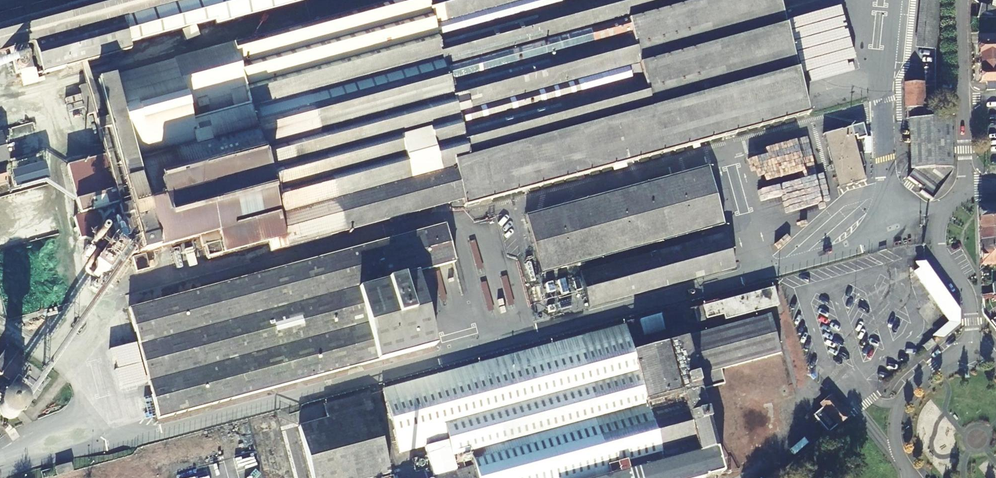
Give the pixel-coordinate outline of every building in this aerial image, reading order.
[(200,0),(66,0),(0,17),(0,54),(33,45),(55,39),(78,33),(85,64),(100,60),(130,52),(129,46),(122,21),(200,0)] [(119,170),(692,18),(689,5),(708,0),(409,0),(105,82),(89,85),(97,115),(104,113),(115,155),(119,170)] [(777,0),(708,0),(689,5),(692,18),(119,170),(125,189),(129,206),(125,207),(119,209),(129,250),(131,257),(141,254),(201,239),(216,235),(222,252),(223,256),(283,240),(285,249),(390,221),(462,202),(464,208),(808,115),(777,0)] [(129,46),(216,22),(217,26),(305,2),(304,0),(200,0),(122,21),(129,46)] [(933,51),(938,0),(924,0),(919,49),(933,51)] [(991,6),(980,3),(977,17),(995,17),(995,0),(992,0),(991,6)] [(55,39),(63,70),(85,64),(78,33),(55,39)] [(995,62),(995,43),(994,43),(993,34),(979,35),(980,44),(978,44),(979,63),(995,62)] [(63,70),(55,39),(33,45),(41,76),(63,70)] [(20,52),(13,54),(12,56),(16,70),(16,71),(19,72),(21,72),(24,71),(25,70),(26,68),(23,55),(22,54),(20,52)] [(979,63),(979,81),(995,81),(995,62),(979,63)] [(904,84),(906,119),(911,120),(923,119),(922,105),(922,84),(904,84)] [(911,120),(913,171),(907,180),(921,190),(918,194),(928,203),(952,170),(951,119),(936,119),(935,104),(922,105),(923,119),(911,120)] [(864,182),(850,128),(823,136),(838,189),(864,182)] [(8,162),(1,135),(0,135),(0,164),(8,162)] [(769,154),(749,158),(753,185),(768,183),(775,222),(817,215),(804,139),(767,146),(769,154)] [(115,155),(111,156),(105,158),(109,172),(111,172),(115,171),(119,170),(115,155)] [(109,172),(105,158),(68,168),(77,202),(114,192),(109,172)] [(722,226),(707,167),(525,217),(540,275),(722,226)] [(115,171),(111,172),(109,172),(114,192),(116,191),(120,190),(125,189),(119,170),(115,171)] [(978,205),(978,217),(995,217),(995,205),(978,205)] [(82,229),(96,225),(93,213),(79,217),(82,229)] [(978,217),(979,230),(995,229),(995,217),(978,217)] [(444,227),(203,291),(129,311),(158,419),(362,366),(352,330),(367,326),(358,290),(453,264),(444,227)] [(979,240),(995,240),(995,229),(979,230),(979,240)] [(222,252),(216,235),(201,239),(206,256),(222,252)] [(725,235),(580,274),(589,308),(734,269),(725,235)] [(110,276),(128,249),(113,239),(95,266),(110,276)] [(979,240),(980,252),(995,252),(995,240),(979,240)] [(980,252),(980,264),(995,264),(995,252),(980,252)] [(948,323),(931,336),(941,337),(962,320),(957,311),(924,263),(921,259),(921,257),(921,255),(915,256),(915,260),(916,265),(918,269),(923,275),(917,279),(948,323)] [(913,274),(917,279),(923,275),(918,269),(913,274)] [(782,304),(775,278),(700,298),(705,318),(724,313),(725,315),(767,304),(768,307),(782,304)] [(668,306),(669,315),(685,313),(684,304),(668,306)] [(687,311),(688,323),(696,322),(695,310),(687,311)] [(427,477),(454,477),(450,465),(470,459),(475,477),(723,477),(701,397),(721,392),(717,378),(781,362),(769,317),(629,354),(623,332),(376,397),(396,470),(423,463),(427,477)] [(468,329),(448,332),(449,337),(469,334),(468,329)] [(126,356),(135,354),(133,347),(124,349),(126,356)] [(8,349),(0,359),(0,376),(9,383),(25,361),(8,349)] [(948,368),(942,372),(947,378),(952,374),(948,368)] [(820,409),(812,417),(826,434),(846,417),(830,396),(818,407),(820,409)] [(369,397),(325,409),(327,419),(298,427),(312,477),(377,477),(390,475),(369,397)] [(220,449),(216,435),(169,447),(169,449),(150,453),(154,466),(220,449)] [(57,477),(73,473),(71,464),(55,468),(57,477)]
